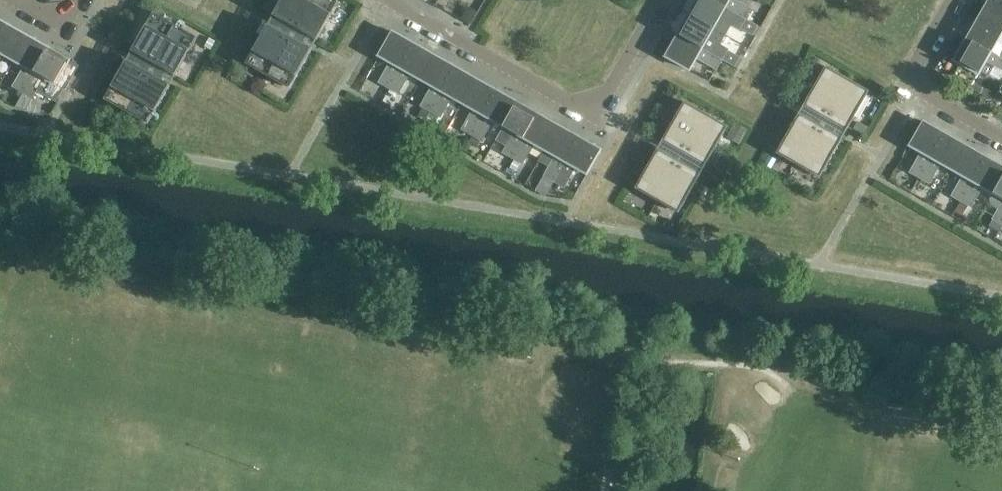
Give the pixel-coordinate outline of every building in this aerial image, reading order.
[(311,0),(282,0),(274,15),(295,28),(311,0)] [(339,1),(337,0),(311,0),(295,28),(317,40),(339,1)] [(726,7),(713,0),(698,0),(690,14),(714,28),(720,17),(728,22),(741,26),(745,18),(732,10),(726,7)] [(726,7),(732,10),(745,18),(750,10),(740,1),(737,0),(713,0),(726,7)] [(995,0),(989,0),(979,18),(1001,31),(1001,4),(995,0)] [(154,63),(176,24),(154,12),(132,51),(154,63)] [(708,38),(714,28),(690,14),(678,34),(703,48),(709,52),(722,59),(727,51),(716,43),(708,38)] [(1001,34),(1001,31),(979,18),(967,38),(991,52),(998,55),(1001,58),(1001,45),(997,42),(1001,34)] [(28,36),(7,24),(0,36),(0,60),(3,54),(14,60),(28,36)] [(176,75),(198,37),(176,24),(154,63),(176,75)] [(268,76),(290,37),(268,25),(246,63),(268,76)] [(389,87),(414,43),(393,31),(379,55),(390,62),(385,70),(381,83),(389,87)] [(709,52),(703,48),(678,34),(666,56),(690,70),(697,58),(705,63),(717,67),(722,59),(709,52)] [(34,72),(48,47),(28,36),(14,60),(24,66),(19,75),(15,87),(23,91),(34,72)] [(290,88),(311,50),(312,49),(290,37),(268,76),(290,88)] [(998,55),(991,52),(967,38),(954,60),(961,64),(955,74),(972,84),(978,73),(979,74),(986,62),(994,67),(1001,69),(1001,58),(998,55)] [(421,79),(435,55),(414,43),(389,87),(397,92),(405,82),(410,73),(421,79)] [(64,70),(70,60),(48,47),(34,72),(23,91),(31,96),(39,86),(44,77),(56,84),(64,70)] [(438,98),(456,67),(435,55),(421,79),(432,86),(427,94),(423,106),(431,111),(438,98)] [(73,75),(79,65),(70,60),(64,70),(73,75)] [(127,111),(148,73),(127,60),(105,99),(127,111)] [(826,117),(848,78),(826,66),(804,105),(826,117)] [(463,103),(476,79),(456,67),(438,98),(431,111),(439,115),(447,106),(452,97),(463,103)] [(148,124),(170,85),(148,73),(127,111),(148,124)] [(848,129),(870,91),(848,78),(826,117),(848,129)] [(472,134),(497,90),(476,79),(463,103),(473,109),(468,117),(464,130),(472,134)] [(504,126),(517,102),(497,90),(472,134),(480,139),(489,129),(493,120),(504,126)] [(684,152),(707,114),(685,101),(663,140),(684,152)] [(513,157),(538,114),(517,102),(504,126),(514,132),(509,140),(505,153),(513,157)] [(545,150),(559,125),(538,114),(513,157),(521,162),(530,152),(534,144),(545,150)] [(706,165),(728,126),(707,114),(684,152),(706,165)] [(799,165),(820,127),(799,114),(777,153),(799,165)] [(931,158),(945,133),(925,122),(911,146),(921,152),(916,161),(912,173),(920,177),(928,164),(931,158)] [(562,168),(565,161),(579,137),(559,125),(545,150),(555,155),(551,164),(546,176),(554,181),(562,168)] [(820,178),(841,140),(842,139),(820,127),(799,165),(820,178)] [(952,169),(966,145),(945,133),(931,158),(928,164),(920,177),(928,182),(936,172),(941,163),(952,169)] [(587,174),(601,149),(579,137),(565,161),(587,174)] [(969,187),(986,157),(966,145),(952,169),(963,176),(958,184),(954,196),(962,201),(969,188),(969,187)] [(657,200),(679,162),(657,149),(635,188),(657,200)] [(1001,177),(1001,166),(986,157),(969,187),(969,188),(962,201),(970,205),(978,196),(983,187),(993,193),(1001,177)] [(679,213),(700,175),(701,174),(679,162),(657,200),(679,213)] [(562,185),(571,175),(562,168),(554,181),(562,185)] [(993,193),(1001,198),(1001,177),(993,193)]
